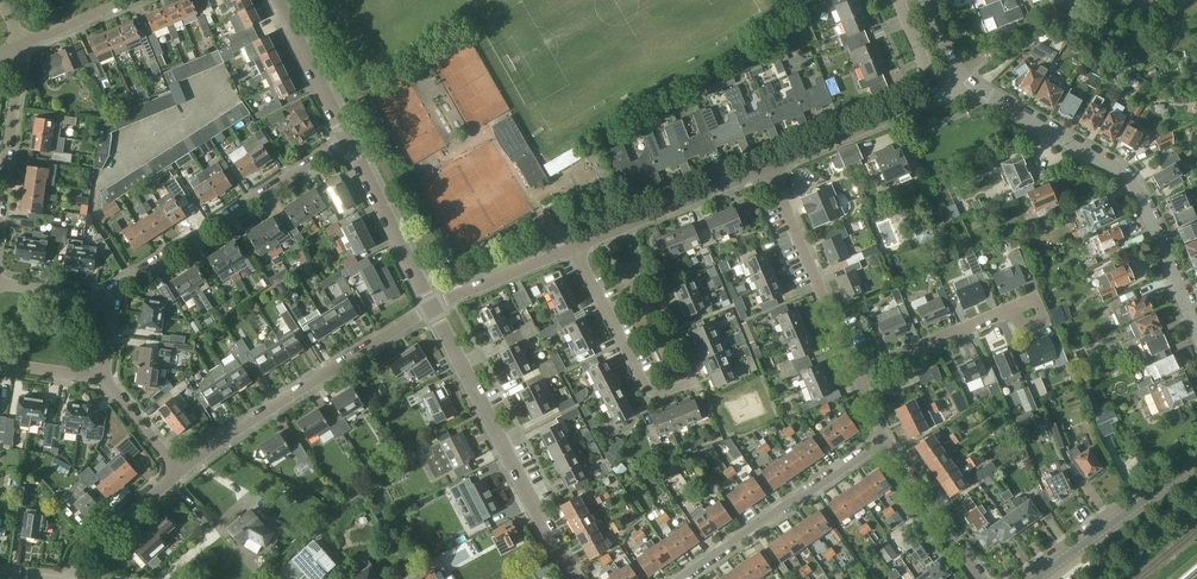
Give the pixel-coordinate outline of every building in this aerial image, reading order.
[(191,0),(184,0),(176,4),(183,20),(197,14),(191,0)] [(204,10),(211,7),(208,0),(200,0),(204,10)] [(222,13),(233,7),(238,15),(253,8),(249,0),(232,0),(230,1),(231,1),(219,7),(222,13)] [(836,9),(841,21),(863,12),(858,0),(830,0),(829,1),(829,0),(825,2),(829,12),(836,9)] [(1000,0),(987,6),(986,5),(976,9),(981,21),(993,17),(998,29),(1023,18),(1018,6),(1005,11),(1000,1),(1000,0)] [(183,20),(176,4),(161,10),(168,26),(173,41),(179,38),(173,24),(183,20)] [(253,8),(238,15),(229,19),(236,33),(226,38),(230,46),(256,33),(252,26),(260,22),(253,8)] [(147,16),(154,32),(168,26),(161,10),(147,16)] [(846,34),(839,37),(843,47),(847,45),(867,37),(864,30),(870,28),(863,12),(841,21),(846,34)] [(204,15),(197,18),(205,37),(212,35),(204,15)] [(154,58),(142,29),(138,31),(134,22),(119,28),(126,44),(138,39),(148,60),(149,60),(155,75),(157,74),(159,78),(161,77),(160,73),(154,58)] [(126,44),(119,28),(104,34),(111,50),(110,50),(114,58),(129,51),(126,44)] [(241,50),(248,64),(274,51),(267,37),(259,41),(256,33),(230,46),(218,52),(223,64),(234,58),(234,53),(241,50)] [(797,40),(795,33),(788,36),(791,43),(797,40)] [(90,40),(96,56),(97,56),(97,59),(91,61),(92,63),(91,63),(97,75),(107,98),(113,95),(105,78),(107,78),(101,63),(114,58),(110,50),(111,50),(104,34),(90,40)] [(156,57),(161,69),(166,67),(160,55),(162,54),(154,35),(148,37),(156,57)] [(1039,43),(1028,53),(1050,65),(1057,54),(1059,55),(1067,43),(1056,36),(1048,48),(1039,43)] [(881,57),(875,41),(870,44),(867,37),(847,45),(850,52),(853,51),(859,66),(881,57)] [(49,74),(51,80),(66,74),(85,66),(89,78),(97,75),(91,63),(88,65),(83,53),(77,56),(73,47),(39,62),(45,76),(49,74)] [(217,51),(211,54),(216,66),(223,64),(218,52),(217,51)] [(256,66),(260,75),(281,64),(274,51),(248,64),(250,69),(256,66)] [(1095,73),(1104,55),(1096,51),(1087,70),(1095,73)] [(211,54),(204,56),(210,69),(216,66),(211,54)] [(203,72),(210,69),(204,56),(198,59),(203,72)] [(861,91),(885,82),(882,75),(888,73),(881,57),(859,66),(864,78),(857,81),(861,91)] [(197,75),(203,72),(198,59),(191,62),(197,75)] [(190,77),(197,75),(191,62),(185,65),(190,77)] [(266,80),(270,88),(273,86),(288,78),(281,64),(260,75),(248,81),(251,86),(263,80),(264,81),(266,80)] [(184,80),(190,77),(185,65),(178,67),(184,80)] [(753,77),(763,73),(760,65),(750,69),(753,77)] [(1015,80),(1014,86),(1032,96),(1041,81),(1047,70),(1040,66),(1038,70),(1034,73),(1029,70),(1024,73),(1022,78),(1020,76),(1015,80)] [(177,83),(184,80),(178,67),(172,70),(177,83)] [(186,103),(177,83),(172,70),(163,74),(168,86),(171,93),(176,106),(186,103)] [(231,74),(233,80),(239,77),(236,71),(231,74)] [(801,112),(802,112),(815,106),(816,110),(832,103),(822,77),(814,80),(816,86),(805,91),(797,73),(787,77),(792,89),(793,89),(801,112)] [(1052,107),(1063,88),(1049,80),(1050,77),(1045,74),(1041,81),(1045,84),(1036,98),(1037,99),(1036,101),(1042,104),(1043,102),(1052,107)] [(733,76),(721,80),(724,88),(736,84),(733,76)] [(280,99),(295,92),(288,78),(273,86),(280,99)] [(772,124),(773,124),(786,118),(787,122),(803,115),(802,112),(801,112),(793,89),(792,89),(785,92),(787,98),(776,103),(772,94),(774,93),(770,84),(758,89),(763,101),(772,124)] [(1071,89),(1058,110),(1060,111),(1061,114),(1063,115),(1066,114),(1072,118),(1082,101),(1077,98),(1079,94),(1071,89)] [(176,106),(171,93),(164,96),(169,109),(176,106),(176,107),(176,106)] [(164,96),(157,98),(163,111),(169,109),(164,96)] [(758,134),(774,127),(773,124),(772,124),(763,101),(755,104),(758,110),(746,115),(743,106),(745,105),(741,96),(729,101),(734,113),(743,136),(744,136),(757,130),(758,134)] [(156,114),(163,111),(157,98),(151,101),(156,114)] [(1093,130),(1103,112),(1098,109),(1101,105),(1092,100),(1079,122),(1093,130)] [(151,101),(144,104),(150,117),(156,114),(151,101)] [(298,145),(316,134),(308,120),(304,111),(305,111),(301,102),(288,109),(291,114),(287,117),(295,130),(290,132),(298,145)] [(249,114),(242,103),(236,107),(243,118),(249,114)] [(138,107),(143,119),(150,117),(144,104),(138,107)] [(1137,106),(1132,115),(1138,118),(1143,109),(1137,106)] [(131,109),(137,122),(143,119),(138,107),(131,109)] [(243,118),(236,107),(231,110),(238,122),(243,118)] [(125,112),(130,125),(137,122),(131,109),(125,112)] [(717,127),(710,109),(700,113),(714,148),(728,142),(729,146),(745,139),(744,136),(743,136),(734,113),(726,116),(729,122),(717,127)] [(238,122),(231,110),(225,114),(232,126),(238,122)] [(118,115),(123,128),(130,125),(125,112),(118,115)] [(688,139),(681,121),(671,125),(685,160),(698,154),(700,158),(716,151),(714,148),(700,113),(692,116),(700,134),(688,139)] [(232,126),(225,114),(219,118),(226,129),(232,126)] [(1098,133),(1111,140),(1124,117),(1118,114),(1116,119),(1108,115),(1098,133)] [(111,117),(117,130),(123,128),(118,115),(111,117)] [(36,119),(34,134),(53,137),(59,138),(60,129),(63,129),(67,127),(67,125),(75,126),(76,119),(58,116),(57,122),(36,119)] [(496,135),(495,135),(497,140),(500,145),(503,150),(508,156),(511,155),(516,163),(530,188),(547,179),(510,116),(491,127),(496,135)] [(105,120),(110,133),(117,130),(111,117),(105,120)] [(226,129),(219,118),(213,122),(220,133),(226,129)] [(111,136),(110,133),(105,120),(99,122),(97,136),(111,138),(111,136)] [(220,133),(213,122),(207,125),(214,137),(220,133)] [(214,137),(207,125),(201,129),(208,141),(214,137)] [(651,133),(641,137),(646,149),(647,149),(656,172),(669,166),(671,170),(687,163),(685,160),(671,125),(663,128),(670,146),(659,151),(651,133)] [(1127,126),(1119,141),(1122,143),(1123,147),(1130,151),(1134,149),(1138,143),(1143,145),(1148,143),(1146,137),(1127,126)] [(208,141),(201,129),(195,133),(202,145),(208,141)] [(256,152),(249,156),(258,171),(265,167),(264,166),(272,161),(263,147),(269,143),(265,136),(261,130),(254,134),(258,140),(251,145),(256,152)] [(1160,152),(1173,146),(1172,132),(1155,141),(1160,152)] [(202,145),(195,133),(189,137),(196,148),(202,145)] [(34,134),(31,150),(50,153),(53,137),(34,134)] [(593,138),(599,148),(606,144),(600,134),(593,138)] [(97,143),(110,145),(111,138),(97,136),(97,143)] [(196,148),(188,137),(183,140),(190,152),(196,148)] [(190,152),(183,141),(177,144),(184,156),(190,152)] [(96,149),(109,152),(110,145),(97,143),(96,149)] [(184,156),(177,144),(171,148),(178,160),(184,156)] [(197,155),(208,149),(205,144),(194,150),(197,155)] [(847,173),(862,166),(860,161),(862,160),(855,144),(837,152),(839,156),(835,157),(832,162),(835,168),(840,169),(844,167),(847,173)] [(545,164),(552,177),(586,157),(579,145),(545,164)] [(607,152),(616,172),(621,170),(627,184),(640,178),(642,182),(658,175),(656,172),(647,149),(646,149),(639,152),(641,158),(630,163),(622,145),(612,149),(607,152)] [(891,147),(873,155),(875,160),(867,163),(873,175),(880,172),(885,184),(898,179),(900,184),(910,180),(908,174),(909,174),(899,150),(893,153),(891,147)] [(178,160),(171,148),(164,152),(171,164),(178,160)] [(243,148),(229,156),(243,179),(250,174),(251,176),(258,171),(249,156),(248,156),(243,148)] [(105,162),(108,157),(109,152),(96,149),(94,161),(105,162)] [(71,155),(53,152),(52,160),(70,163),(71,155)] [(164,152),(158,156),(165,168),(171,164),(164,152)] [(158,156),(152,160),(159,172),(165,168),(158,156)] [(1000,175),(1002,180),(1026,169),(1020,156),(1000,164),(1004,173),(1000,175)] [(153,175),(159,172),(152,160),(146,164),(153,175)] [(1186,171),(1179,160),(1152,176),(1159,188),(1186,171)] [(93,168),(101,170),(105,162),(94,161),(93,168)] [(51,171),(60,172),(61,165),(52,164),(51,171)] [(153,175),(146,164),(140,167),(148,179),(153,175)] [(203,172),(202,173),(207,181),(218,197),(225,193),(224,191),(231,187),(221,172),(219,168),(217,164),(203,172)] [(28,167),(26,182),(44,185),(45,179),(48,179),(49,170),(28,167)] [(148,179),(140,167),(135,171),(142,183),(148,179)] [(980,173),(983,179),(992,174),(989,169),(980,173)] [(1012,191),(1032,182),(1026,169),(1002,180),(1004,185),(1008,183),(1012,191)] [(142,183),(135,171),(129,174),(137,186),(142,183)] [(197,181),(190,186),(193,189),(199,199),(202,205),(210,200),(211,202),(216,199),(218,197),(207,181),(202,173),(197,176),(196,177),(199,181),(197,181)] [(137,186),(129,174),(123,178),(131,190),(137,186)] [(1189,184),(1195,181),(1196,180),(1194,175),(1187,178),(1189,184)] [(339,214),(353,207),(338,177),(325,184),(328,190),(323,193),(328,203),(332,200),(339,214)] [(131,190),(123,178),(117,182),(125,194),(131,190)] [(170,194),(157,202),(162,211),(167,219),(172,227),(185,218),(175,202),(184,196),(181,192),(175,183),(173,180),(164,186),(170,194)] [(41,200),(57,202),(58,196),(44,194),(44,192),(43,192),(44,185),(26,182),(24,197),(42,199),(41,200)] [(125,194),(117,182),(112,186),(119,197),(125,194)] [(1012,194),(1015,199),(1027,194),(1035,213),(1048,207),(1049,209),(1058,205),(1048,183),(1034,190),(1031,185),(1012,194)] [(114,201),(115,202),(120,198),(119,197),(112,186),(106,189),(114,201)] [(841,215),(829,187),(803,198),(815,227),(841,215)] [(102,199),(107,205),(114,201),(106,189),(103,191),(102,199)] [(314,190),(299,200),(309,217),(325,207),(324,206),(328,203),(323,193),(317,197),(314,190)] [(1191,206),(1196,203),(1196,194),(1188,197),(1186,193),(1166,200),(1172,214),(1191,206)] [(1002,205),(1014,200),(1011,195),(1000,200),(1002,205)] [(24,197),(21,212),(42,215),(43,207),(41,206),(41,200),(42,199),(24,197)] [(115,202),(101,211),(107,219),(120,211),(120,210),(125,207),(120,198),(115,202)] [(1104,198),(1080,209),(1080,210),(1074,213),(1079,223),(1085,220),(1087,226),(1078,231),(1081,238),(1095,232),(1094,229),(1114,220),(1104,198)] [(294,227),(309,217),(299,200),(283,210),(294,227)] [(147,201),(141,205),(146,213),(152,210),(147,201)] [(141,205),(136,208),(142,216),(146,213),(141,205)] [(1196,219),(1191,206),(1172,214),(1177,227),(1196,219)] [(733,207),(719,213),(728,234),(741,229),(743,232),(750,229),(743,214),(737,216),(733,207)] [(154,214),(149,217),(154,226),(160,234),(172,227),(167,219),(162,211),(156,215),(154,214)] [(719,213),(705,218),(709,228),(702,231),(708,247),(715,244),(714,240),(728,234),(719,213)] [(331,225),(338,222),(339,221),(336,214),(328,218),(331,225)] [(565,218),(569,225),(573,222),(570,215),(565,218)] [(144,223),(137,227),(147,242),(160,234),(154,226),(149,217),(144,220),(143,221),(144,223)] [(271,218),(258,227),(269,244),(270,243),(273,248),(279,244),(279,245),(289,239),(284,231),(280,233),(271,218)] [(19,227),(34,229),(35,221),(20,219),(19,227)] [(346,237),(333,243),(336,249),(367,233),(360,219),(342,228),(346,237)] [(123,232),(117,222),(112,225),(118,235),(123,232)] [(1196,237),(1196,222),(1178,229),(1184,242),(1196,237)] [(338,223),(325,229),(328,236),(341,230),(338,223)] [(308,228),(312,235),(319,231),(314,224),(308,228)] [(701,250),(708,247),(702,231),(695,233),(691,224),(677,230),(686,252),(700,246),(701,250)] [(832,266),(849,258),(839,237),(847,233),(844,226),(828,233),(831,239),(822,243),(832,266)] [(34,232),(33,239),(29,263),(38,265),(38,263),(43,264),(47,242),(58,244),(60,228),(52,227),(51,237),(43,235),(43,233),(34,232)] [(130,228),(123,233),(134,251),(147,242),(137,227),(132,231),(130,228)] [(258,227),(245,235),(256,252),(257,251),(261,257),(269,252),(273,258),(273,259),(277,256),(272,249),(273,248),(270,243),(269,244),(258,227)] [(69,245),(65,267),(72,268),(72,270),(79,271),(83,248),(82,248),(83,241),(66,239),(68,229),(60,228),(58,244),(69,245)] [(298,244),(304,240),(296,228),(290,232),(298,244)] [(1122,237),(1118,228),(1092,239),(1100,256),(1119,247),(1116,240),(1122,237)] [(666,264),(674,261),(672,257),(686,252),(677,230),(654,240),(658,249),(660,249),(666,264)] [(330,252),(333,257),(352,248),(356,256),(374,247),(367,233),(336,249),(330,252)] [(106,261),(113,256),(99,234),(94,237),(94,241),(98,247),(97,247),(106,261)] [(19,238),(16,259),(22,260),(22,262),(29,263),(33,239),(25,238),(25,239),(19,238)] [(1082,238),(1075,241),(1077,246),(1084,243),(1082,238)] [(1184,245),(1190,258),(1196,255),(1196,239),(1184,245)] [(234,243),(220,251),(235,274),(238,272),(238,273),(242,271),(248,267),(252,273),(259,269),(250,254),(243,258),(234,243)] [(273,248),(272,249),(277,256),(284,252),(279,245),(279,244),(273,248)] [(877,253),(874,246),(867,249),(870,256),(877,253)] [(79,271),(87,272),(87,270),(94,271),(97,249),(91,248),(92,250),(83,248),(79,271)] [(745,261),(751,275),(772,266),(766,252),(757,256),(754,249),(738,255),(741,263),(745,261)] [(1020,256),(1018,250),(1009,253),(1008,256),(1013,268),(993,276),(1000,293),(1024,283),(1024,281),(1030,278),(1020,256)] [(220,251),(207,259),(218,276),(222,282),(229,277),(233,284),(239,280),(242,279),(238,273),(238,272),(235,274),(220,251)] [(302,251),(295,256),(302,266),(305,264),(309,261),(302,251)] [(978,266),(974,255),(965,259),(969,270),(978,266)] [(341,262),(345,269),(345,270),(358,263),(354,256),(341,262)] [(1095,257),(1081,263),(1084,270),(1098,264),(1095,257)] [(385,269),(374,274),(367,260),(348,269),(351,276),(360,272),(377,305),(398,294),(385,269)] [(643,260),(618,263),(620,285),(646,283),(643,260)] [(309,261),(305,264),(302,266),(307,273),(313,269),(309,261)] [(847,300),(863,294),(855,272),(862,269),(859,261),(844,268),(846,274),(838,278),(847,300)] [(1104,268),(1107,274),(1100,277),(1105,287),(1097,290),(1103,303),(1117,296),(1114,289),(1134,280),(1128,266),(1116,271),(1113,265),(1104,268)] [(772,266),(751,275),(756,289),(777,280),(772,266)] [(195,267),(183,275),(200,301),(201,301),(205,298),(201,293),(209,288),(205,282),(195,267)] [(963,309),(985,300),(982,291),(988,288),(982,272),(974,275),(967,278),(970,286),(956,292),(963,309)] [(183,275),(171,282),(180,297),(181,296),(186,303),(193,298),(200,309),(204,306),(201,301),(200,301),(183,275)] [(713,278),(717,287),(722,285),(718,276),(713,278)] [(353,294),(342,277),(335,281),(346,298),(353,294)] [(565,277),(544,288),(551,301),(572,291),(565,277)] [(777,280),(756,289),(763,304),(759,305),(762,312),(777,305),(774,297),(783,294),(777,280)] [(671,290),(677,304),(700,295),(694,281),(671,290)] [(166,300),(165,301),(165,303),(159,302),(159,304),(145,302),(144,307),(141,307),(140,315),(162,318),(164,309),(170,310),(171,306),(177,303),(166,284),(159,288),(166,300)] [(524,288),(517,292),(525,307),(532,304),(524,288)] [(732,300),(737,298),(733,289),(728,291),(732,300)] [(925,325),(946,316),(942,307),(950,304),(943,289),(935,292),(938,299),(927,304),(924,296),(911,302),(914,310),(918,308),(925,325)] [(572,291),(551,301),(558,315),(555,316),(558,323),(574,315),(571,309),(579,305),(572,291)] [(728,301),(724,291),(719,293),(723,303),(728,301)] [(519,311),(525,307),(517,292),(511,296),(519,311)] [(683,319),(706,309),(700,295),(677,304),(683,319)] [(1153,306),(1151,302),(1148,301),(1145,296),(1117,308),(1112,310),(1118,324),(1125,321),(1152,310),(1153,306)] [(326,307),(331,303),(328,298),(323,301),(326,307)] [(357,316),(347,300),(334,309),(344,324),(357,316)] [(275,334),(274,332),(273,332),(290,359),(303,350),(298,342),(304,338),(287,311),(282,303),(275,307),(290,331),(283,335),(281,331),(275,334)] [(859,305),(863,314),(868,312),(865,303),(859,305)] [(1065,304),(1047,312),(1053,327),(1071,319),(1065,304)] [(317,310),(317,311),(304,318),(296,305),(290,309),(300,326),(304,332),(310,329),(318,341),(331,333),(321,317),(317,310)] [(477,316),(475,318),(478,324),(480,323),(484,330),(505,319),(498,305),(484,312),(483,309),(476,313),(477,315),(476,315),(477,316)] [(886,341),(907,332),(904,323),(910,320),(904,305),(896,308),(876,317),(879,324),(879,325),(886,341)] [(773,319),(776,317),(782,331),(804,322),(798,308),(789,312),(786,306),(770,312),(773,319)] [(321,317),(331,333),(344,324),(334,309),(321,317)] [(255,316),(252,310),(245,314),(249,320),(255,316)] [(1124,351),(1126,350),(1162,333),(1159,327),(1157,323),(1159,320),(1157,315),(1153,315),(1153,314),(1129,325),(1135,338),(1121,344),(1124,351)] [(140,315),(138,325),(141,325),(140,329),(154,332),(154,333),(160,334),(162,318),(140,315)] [(593,330),(586,316),(577,321),(574,315),(558,323),(561,330),(565,328),(571,341),(593,330)] [(512,333),(505,319),(484,330),(491,344),(512,333)] [(739,328),(736,319),(730,321),(734,330),(739,328)] [(196,333),(203,329),(197,320),(190,324),(196,333)] [(532,320),(517,328),(520,335),(536,327),(532,320)] [(750,343),(760,339),(753,320),(743,323),(750,343)] [(782,331),(788,345),(810,336),(804,322),(782,331)] [(690,333),(696,347),(718,337),(712,323),(690,333)] [(520,335),(524,342),(539,334),(536,327),(520,335)] [(579,364),(595,356),(591,349),(600,344),(593,330),(571,341),(578,355),(575,357),(579,364)] [(263,343),(262,344),(277,367),(290,359),(273,332),(268,335),(271,340),(266,339),(264,345),(263,343)] [(745,342),(741,333),(736,335),(740,344),(745,342)] [(1166,335),(1162,333),(1126,350),(1141,344),(1147,357),(1134,363),(1137,370),(1171,354),(1166,343),(1168,339),(1166,335)] [(161,342),(161,343),(174,345),(174,344),(175,338),(170,337),(170,336),(162,335),(161,342)] [(788,345),(794,360),(780,366),(783,372),(809,362),(806,354),(816,350),(810,336),(788,345)] [(1067,362),(1060,344),(1052,347),(1048,336),(1024,346),(1032,368),(1054,360),(1057,367),(1067,362)] [(718,337),(696,347),(702,361),(724,351),(718,337)] [(242,339),(235,344),(252,370),(258,367),(264,375),(277,367),(262,344),(250,352),(242,339)] [(137,348),(135,366),(138,366),(158,370),(160,370),(161,362),(170,363),(171,354),(173,354),(174,351),(193,353),(195,346),(174,344),(174,345),(161,343),(161,342),(159,342),(158,351),(157,351),(137,348)] [(222,364),(221,365),(238,391),(251,383),(246,375),(252,370),(235,344),(229,347),(236,359),(224,367),(222,364)] [(517,344),(497,354),(504,368),(524,358),(517,344)] [(418,382),(434,371),(422,352),(423,352),(420,346),(419,347),(418,346),(389,366),(388,367),(391,372),(392,371),(394,376),(409,366),(418,382)] [(742,349),(746,358),(751,356),(747,347),(742,349)] [(752,350),(756,359),(761,357),(757,348),(752,350)] [(1006,349),(995,353),(996,356),(994,357),(1005,384),(1021,378),(1009,350),(1007,351),(1006,349)] [(702,361),(708,375),(730,365),(724,351),(702,361)] [(1172,355),(1171,354),(1137,370),(1137,371),(1143,368),(1147,377),(1152,374),(1155,380),(1156,379),(1178,369),(1175,363),(1177,359),(1175,356),(1172,355)] [(756,370),(751,356),(746,358),(752,372),(756,370)] [(532,371),(529,366),(524,358),(504,368),(511,382),(532,371)] [(587,372),(588,373),(594,385),(615,374),(608,361),(600,365),(596,358),(580,367),(584,374),(587,372)] [(984,370),(979,359),(960,367),(961,370),(958,371),(962,382),(965,381),(966,383),(979,378),(984,388),(997,383),(991,368),(984,370)] [(552,360),(537,367),(540,374),(551,368),(555,366),(552,360)] [(782,380),(800,373),(806,387),(828,378),(822,364),(812,368),(809,362),(783,372),(779,374),(782,380)] [(221,365),(208,373),(215,384),(225,400),(238,391),(221,365)] [(714,389),(736,379),(730,365),(708,375),(714,389)] [(139,369),(137,386),(150,387),(156,395),(151,399),(155,403),(171,390),(175,388),(167,378),(159,377),(160,370),(158,370),(138,366),(137,369),(139,369)] [(555,366),(551,368),(540,374),(544,381),(559,373),(555,366)] [(934,379),(935,381),(941,379),(937,367),(917,374),(921,384),(934,379)] [(184,377),(201,405),(208,401),(212,408),(225,400),(215,384),(202,392),(191,373),(184,377)] [(594,385),(601,398),(622,387),(615,374),(594,385)] [(1150,393),(1159,414),(1193,398),(1182,374),(1164,382),(1163,379),(1153,384),(1152,384),(1139,390),(1133,392),(1136,400),(1150,393)] [(833,392),(828,378),(806,387),(812,400),(808,402),(811,409),(826,402),(824,396),(833,392)] [(1139,390),(1152,384),(1151,379),(1137,385),(1139,390)] [(537,382),(516,393),(523,407),(544,396),(537,382)] [(1041,407),(1032,385),(1016,391),(1025,413),(1041,407)] [(455,414),(442,388),(431,393),(427,387),(405,398),(410,407),(424,400),(436,424),(455,414)] [(629,400),(622,387),(601,398),(608,412),(629,400)] [(171,390),(155,403),(155,404),(159,410),(158,411),(168,423),(182,412),(189,406),(180,394),(175,388),(171,390)] [(339,412),(332,416),(343,434),(350,429),(345,421),(355,414),(353,411),(362,406),(351,389),(332,401),(339,412)] [(959,391),(950,395),(959,413),(967,409),(959,391)] [(583,402),(578,392),(573,395),(579,404),(583,402)] [(531,420),(551,410),(544,396),(523,407),(531,420)] [(20,398),(16,420),(21,421),(20,426),(30,428),(31,420),(30,420),(34,398),(27,397),(26,399),(20,398)] [(44,424),(47,402),(42,401),(42,399),(34,398),(30,420),(31,420),(38,421),(38,423),(44,424)] [(574,405),(571,398),(556,406),(559,413),(574,405)] [(701,419),(692,398),(678,404),(686,425),(701,419)] [(615,425),(636,414),(629,400),(608,412),(615,425)] [(902,423),(919,415),(923,413),(920,408),(918,409),(914,401),(896,410),(902,423)] [(82,406),(78,428),(79,428),(87,429),(86,439),(101,441),(103,436),(104,427),(96,426),(96,427),(93,427),(96,410),(95,410),(95,408),(92,407),(92,406),(92,405),(91,405),(91,404),(90,404),(90,403),(89,403),(88,403),(87,404),(86,404),(86,405),(85,405),(85,406),(82,406)] [(822,405),(825,412),(826,413),(830,411),(827,403),(822,405)] [(1095,403),(1087,405),(1089,412),(1097,409),(1095,403)] [(672,431),(686,425),(678,404),(663,410),(672,431)] [(62,426),(62,432),(78,434),(79,428),(78,428),(82,406),(75,405),(74,407),(68,406),(67,411),(65,412),(64,416),(66,417),(65,424),(62,424),(62,426)] [(935,414),(942,410),(940,405),(932,408),(935,414)] [(586,419),(591,416),(585,406),(581,408),(586,419)] [(1106,406),(1097,409),(1089,412),(1099,438),(1114,433),(1111,424),(1117,422),(1112,408),(1108,410),(1106,406)] [(580,415),(576,408),(561,416),(564,423),(580,415)] [(335,439),(343,434),(332,416),(324,421),(317,410),(298,423),(302,429),(300,430),(307,441),(317,434),(323,444),(334,437),(335,439)] [(658,436),(672,431),(663,410),(650,415),(653,424),(646,426),(654,445),(661,443),(658,436)] [(191,424),(182,412),(168,423),(178,436),(190,427),(194,433),(208,421),(203,415),(191,424)] [(909,437),(927,428),(923,419),(925,418),(923,413),(919,415),(902,423),(909,437)] [(836,417),(831,420),(844,439),(856,430),(845,414),(837,419),(836,417)] [(14,419),(7,418),(5,432),(3,444),(12,446),(15,429),(13,428),(14,419)] [(592,419),(587,422),(592,430),(597,428),(592,419)] [(815,435),(822,444),(827,440),(832,448),(844,439),(831,420),(826,423),(828,426),(815,435)] [(1059,422),(1050,425),(1058,449),(1067,446),(1059,422)] [(47,424),(44,446),(51,447),(52,440),(54,425),(47,424)] [(559,424),(538,435),(545,448),(566,438),(559,424)] [(54,425),(52,440),(59,441),(60,441),(62,432),(62,426),(54,425)] [(1048,425),(1040,428),(1044,440),(1052,437),(1048,425)] [(795,433),(790,426),(786,428),(791,435),(795,433)] [(781,432),(786,439),(791,435),(786,428),(781,432)] [(583,434),(588,443),(593,440),(588,431),(583,434)] [(962,440),(956,431),(949,436),(955,445),(962,440)] [(435,457),(427,461),(435,478),(453,469),(458,478),(472,471),(467,462),(474,458),(460,432),(451,437),(448,432),(438,438),(441,443),(430,448),(435,457)] [(254,458),(263,460),(266,458),(270,464),(289,452),(278,434),(259,446),(260,448),(257,450),(254,458)] [(932,436),(916,447),(924,459),(943,446),(941,442),(938,444),(932,436)] [(616,437),(607,454),(616,458),(624,442),(616,437)] [(566,438),(545,448),(552,462),(572,451),(566,438)] [(692,442),(694,447),(704,444),(702,438),(692,442)] [(801,440),(797,443),(810,463),(823,454),(811,438),(803,443),(801,440)] [(730,439),(723,441),(735,459),(741,455),(730,439)] [(138,452),(128,440),(116,450),(120,455),(109,465),(125,484),(137,474),(126,462),(138,452)] [(766,443),(762,445),(767,452),(771,450),(766,443)] [(794,450),(787,455),(798,471),(810,463),(797,443),(792,447),(794,450)] [(690,449),(688,444),(679,448),(682,453),(690,449)] [(591,447),(595,456),(600,453),(595,445),(591,447)] [(757,448),(762,456),(767,452),(762,445),(757,448)] [(924,459),(933,471),(949,460),(944,453),(947,451),(943,446),(924,459)] [(1069,457),(1081,474),(1084,472),(1090,481),(1107,469),(1102,462),(1098,465),(1088,450),(1081,455),(1075,448),(1068,453),(1070,456),(1069,457)] [(579,465),(572,451),(552,462),(559,475),(579,465)] [(31,465),(36,457),(30,453),(25,462),(31,465)] [(773,461),(786,479),(798,471),(787,455),(779,460),(777,458),(773,461)] [(973,455),(967,460),(969,464),(975,459),(973,455)] [(941,483),(949,496),(970,481),(972,478),(968,472),(978,464),(975,459),(969,464),(960,470),(941,483)] [(294,469),(299,477),(314,467),(309,460),(294,469)] [(949,460),(933,471),(941,483),(960,470),(957,466),(955,468),(949,460)] [(677,474),(668,461),(656,469),(665,483),(670,479),(684,500),(689,497),(694,503),(698,500),(693,493),(679,473),(677,474)] [(762,472),(774,488),(786,479),(773,461),(768,464),(770,466),(762,472)] [(979,482),(997,469),(992,462),(974,475),(979,482)] [(605,463),(600,465),(604,474),(609,472),(605,463)] [(96,489),(106,501),(125,484),(109,465),(97,475),(103,482),(96,489)] [(559,475),(566,488),(574,484),(577,490),(589,483),(586,478),(579,465),(559,475)] [(89,488),(99,479),(89,467),(78,476),(89,488)] [(736,474),(731,467),(728,469),(733,476),(736,474)] [(723,472),(728,480),(733,476),(728,469),(723,472)] [(877,470),(865,479),(878,498),(882,494),(881,493),(889,487),(877,470)] [(1073,489),(1064,471),(1043,481),(1052,502),(1062,497),(1061,495),(1073,489)] [(473,485),(469,478),(449,489),(455,501),(462,498),(470,514),(477,510),(483,523),(484,523),(483,520),(499,512),(482,480),(473,485)] [(743,481),(738,485),(752,504),(764,495),(752,478),(745,484),(743,481)] [(865,479),(853,487),(864,504),(872,499),(873,501),(878,498),(865,479)] [(728,495),(739,512),(752,504),(738,485),(734,487),(736,490),(728,495)] [(27,505),(29,488),(20,487),(18,504),(27,505)] [(853,487),(840,495),(854,515),(858,512),(856,510),(864,504),(853,487)] [(619,493),(624,501),(630,498),(624,490),(619,493)] [(702,497),(697,490),(693,493),(698,500),(702,497)] [(1013,497),(1008,490),(1004,492),(1009,499),(1013,497)] [(99,508),(87,495),(86,496),(83,492),(74,499),(78,503),(75,506),(86,519),(99,508)] [(1000,495),(1005,502),(1009,499),(1004,492),(1000,495)] [(610,498),(607,493),(596,498),(599,504),(610,498)] [(828,504),(840,521),(847,516),(849,518),(854,515),(840,495),(828,504)] [(578,498),(560,507),(568,520),(588,509),(585,505),(583,506),(578,498)] [(1029,499),(1016,508),(1027,525),(1040,516),(1029,499)] [(710,507),(709,505),(704,508),(718,527),(730,519),(718,502),(710,507)] [(193,511),(207,526),(213,521),(199,505),(193,511)] [(981,505),(978,508),(983,515),(986,512),(981,505)] [(985,548),(987,548),(999,539),(990,526),(991,526),(983,515),(978,508),(977,506),(964,516),(971,526),(973,524),(978,531),(975,534),(985,548)] [(894,513),(890,507),(886,509),(897,526),(903,522),(896,512),(894,513)] [(694,519),(705,536),(718,527),(704,508),(700,511),(702,513),(694,519)] [(1003,518),(1014,534),(1027,525),(1016,508),(1003,518)] [(590,514),(588,509),(568,520),(575,533),(592,523),(588,515),(590,514)] [(886,509),(882,512),(886,518),(884,520),(892,530),(897,526),(886,509)] [(29,540),(36,541),(37,540),(38,540),(40,531),(45,531),(46,523),(41,522),(42,517),(35,516),(35,512),(27,511),(27,514),(24,514),(23,524),(24,524),(22,537),(30,539),(29,540)] [(265,547),(273,533),(262,526),(263,525),(251,511),(228,531),(240,545),(249,537),(265,547)] [(670,520),(665,512),(661,515),(666,522),(670,520)] [(817,512),(805,520),(818,539),(823,536),(821,534),(829,529),(817,512)] [(656,518),(661,526),(666,522),(661,515),(656,518)] [(146,565),(158,555),(157,554),(167,545),(162,540),(175,528),(167,518),(140,542),(142,543),(136,548),(138,550),(136,553),(146,565)] [(620,524),(623,529),(633,523),(630,518),(620,524)] [(1001,542),(1003,542),(1014,534),(1003,518),(991,526),(990,526),(999,539),(1001,542)] [(618,520),(610,525),(612,529),(620,524),(618,520)] [(805,520),(793,528),(804,545),(812,540),(814,542),(818,539),(805,520)] [(515,534),(517,533),(511,521),(492,531),(497,542),(504,538),(509,548),(519,543),(515,534)] [(592,523),(575,533),(582,546),(602,534),(600,530),(597,532),(592,523)] [(866,523),(862,526),(867,533),(871,530),(866,523)] [(615,534),(622,529),(620,524),(612,529),(615,534)] [(678,530),(676,527),(672,530),(685,550),(697,541),(686,524),(678,530)] [(858,529),(862,536),(867,533),(862,526),(858,529)] [(799,552),(798,550),(804,545),(793,528),(781,536),(795,556),(799,552)] [(641,529),(636,532),(642,539),(646,537),(641,529)] [(661,542),(673,558),(685,550),(672,530),(667,534),(669,536),(661,542)] [(632,535),(637,542),(642,539),(636,532),(632,535)] [(589,559),(607,549),(602,540),(604,539),(602,534),(582,546),(589,559)] [(788,557),(790,559),(795,556),(781,536),(769,545),(780,562),(788,557)] [(920,559),(925,565),(928,570),(929,570),(935,578),(941,578),(949,574),(950,570),(941,557),(933,562),(922,546),(920,547),(914,538),(908,542),(915,552),(920,559)] [(609,546),(612,552),(620,548),(617,542),(609,546)] [(647,547),(661,567),(673,558),(661,542),(654,547),(652,544),(647,547)] [(888,543),(878,551),(886,563),(897,555),(888,543)] [(291,560),(308,578),(320,578),(335,565),(321,549),(316,553),(315,551),(314,550),(310,548),(309,547),(307,545),(291,560)] [(637,559),(648,575),(661,567),(647,547),(643,550),(645,553),(637,559)] [(831,548),(826,551),(831,558),(835,555),(831,548)] [(823,553),(827,561),(831,558),(826,551),(823,553)] [(915,552),(911,555),(915,561),(920,559),(915,552)] [(746,561),(758,578),(761,578),(763,577),(762,575),(770,570),(758,553),(746,561)] [(612,561),(608,554),(603,556),(608,563),(612,561)] [(599,558),(603,566),(608,563),(603,556),(599,558)] [(428,574),(419,578),(437,578),(433,573),(441,568),(436,558),(423,566),(428,574)] [(374,575),(376,574),(367,560),(354,568),(358,575),(352,578),(377,578),(374,575)] [(734,570),(740,578),(758,578),(746,561),(734,570)] [(628,565),(620,570),(618,568),(614,571),(619,578),(637,578),(628,565)] [(806,565),(803,567),(808,574),(811,572),(806,565)] [(798,570),(803,577),(808,574),(803,567),(798,570)] [(900,576),(895,569),(891,572),(896,578),(900,576)] [(734,570),(722,578),(740,578),(734,570)] [(915,578),(935,578),(929,570),(928,570),(915,578)] [(1186,578),(1196,578),(1196,570),(1186,578)]
